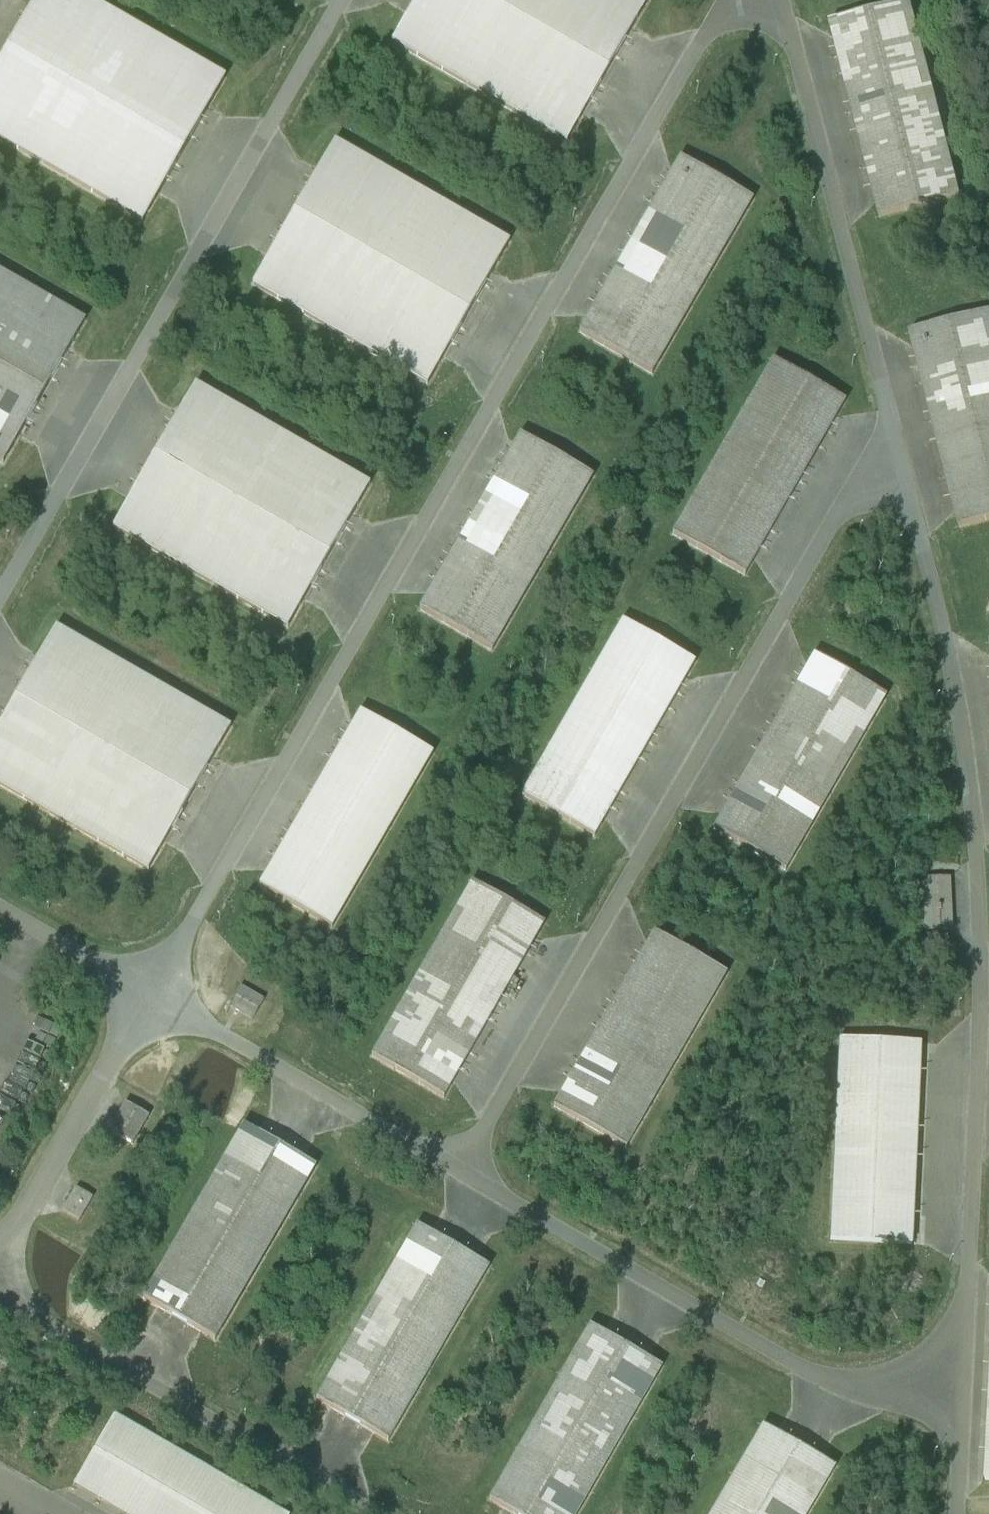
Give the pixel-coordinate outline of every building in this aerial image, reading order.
[(85,0),(37,0),(0,64),(0,142),(142,222),(224,79),(85,0)] [(391,43),(566,143),(648,0),(416,0),(391,43)] [(910,3),(829,23),(880,218),(960,198),(910,3)] [(509,243),(334,143),(252,286),(427,386),(509,243)] [(680,159),(579,333),(651,375),(752,200),(680,159)] [(0,274),(0,464),(2,466),(85,322),(0,274)] [(909,333),(959,528),(988,521),(988,313),(909,333)] [(844,402),(772,361),(672,536),(744,577),(844,402)] [(369,486),(195,385),(112,529),(287,629),(369,486)] [(520,435),(419,610),(491,652),(592,477),(520,435)] [(622,622),(522,797),(594,838),(694,663),(622,622)] [(55,628),(0,724),(0,787),(148,872),(230,728),(55,628)] [(814,656),(713,830),(785,872),(886,697),(814,656)] [(360,712),(259,887),(331,929),(432,754),(360,712)] [(949,878),(923,879),(925,932),(951,931),(949,878)] [(544,924),(472,883),(371,1057),(443,1099),(544,924)] [(726,974),(654,933),(554,1108),(626,1149),(726,974)] [(264,1001),(240,988),(228,1007),(252,1021),(264,1001)] [(920,1044),(839,1040),(830,1242),(911,1246),(920,1044)] [(126,1105),(109,1132),(132,1145),(148,1118),(126,1105)] [(243,1126),(143,1300),(214,1342),(315,1167),(243,1126)] [(76,1190),(62,1213),(78,1223),(92,1199),(76,1190)] [(417,1226),(316,1401),(388,1442),(488,1268),(417,1226)] [(489,1501),(511,1513),(577,1513),(661,1368),(589,1327),(489,1501)] [(114,1417),(73,1488),(119,1513),(282,1513),(114,1417)] [(712,1513),(808,1513),(834,1468),(763,1427),(712,1513)]
